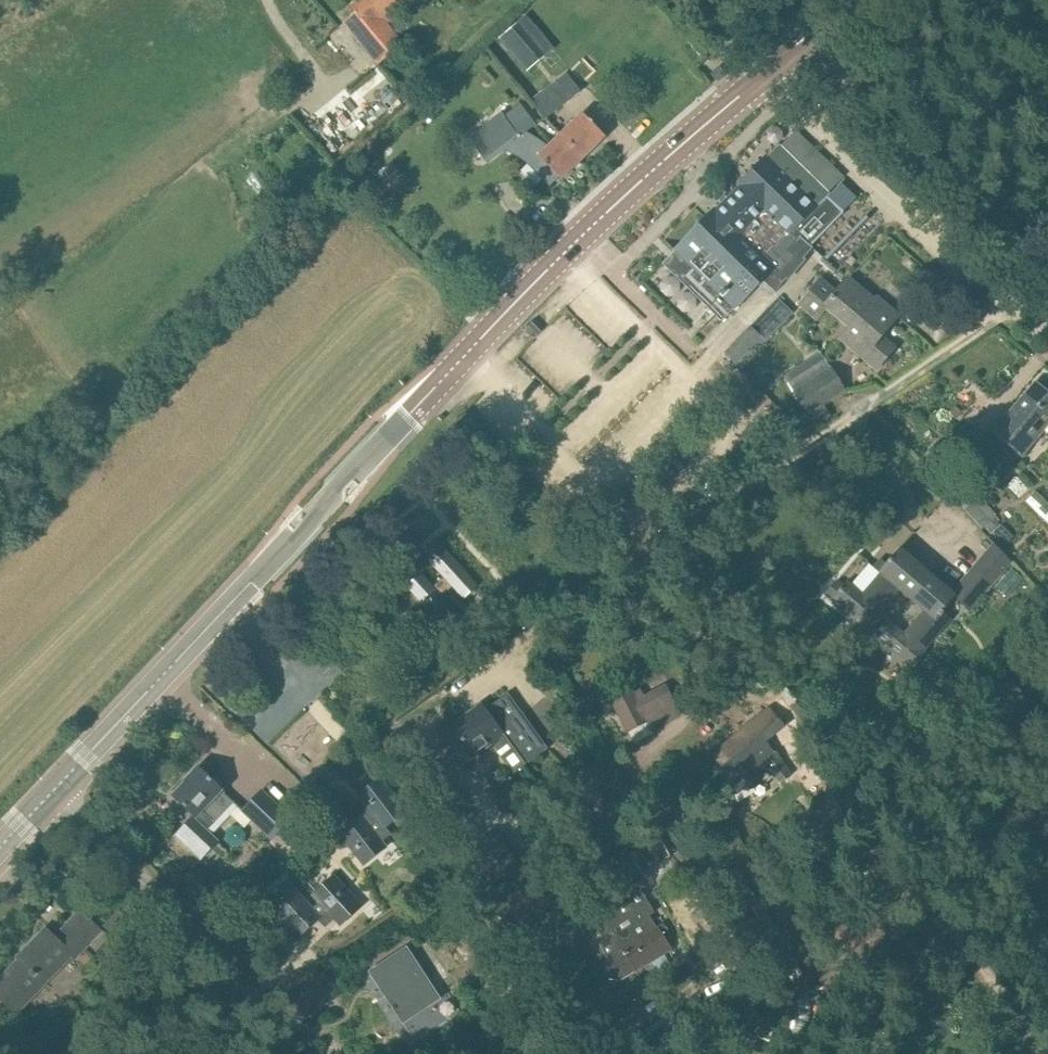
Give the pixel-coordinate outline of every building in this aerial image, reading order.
[(407,7),(405,5),(411,0),(359,0),(351,7),(363,21),(351,32),(377,64),(403,43),(387,23),(407,7)] [(526,16),(500,38),(527,71),(554,49),(526,16)] [(566,73),(530,100),(546,119),(581,91),(566,73)] [(527,132),(537,124),(526,110),(520,115),(514,107),(474,138),(472,135),(470,137),(489,162),(505,149),(527,132)] [(561,135),(584,158),(606,136),(593,123),(594,122),(590,118),(589,119),(583,113),(561,135)] [(548,184),(550,185),(559,176),(562,179),(584,158),(561,135),(549,147),(538,139),(527,132),(505,149),(516,153),(526,158),(535,165),(543,173),(549,183),(548,184)] [(830,192),(829,193),(806,172),(779,147),(781,145),(780,144),(740,185),(741,185),(732,194),(730,192),(727,196),(723,200),(725,202),(716,211),(715,210),(663,263),(723,321),(762,280),(776,292),(787,279),(789,280),(807,260),(805,258),(814,247),(813,246),(843,211),(827,197),(831,193),(830,192)] [(841,338),(877,368),(894,348),(881,336),(898,315),(886,305),(884,308),(849,279),(838,292),(821,279),(800,305),(817,319),(826,307),(850,327),(841,338)] [(779,297),(751,325),(751,326),(766,340),(794,312),(779,297)] [(751,326),(724,352),(741,370),(768,342),(766,340),(751,326)] [(795,369),(783,377),(792,391),(807,415),(825,403),(845,390),(829,366),(804,383),(795,369)] [(1036,382),(994,431),(995,432),(984,446),(994,454),(985,465),(1000,477),(1021,454),(1023,455),(1045,429),(1047,432),(1047,392),(1036,382)] [(1047,519),(1047,503),(1036,495),(1029,506),(1047,519)] [(993,545),(972,569),(992,586),(1011,564),(993,545)] [(463,621),(443,600),(453,590),(464,603),(477,590),(436,546),(423,558),(443,581),(434,590),(416,571),(402,583),(449,633),(463,621)] [(933,575),(917,562),(901,548),(887,563),(881,559),(874,567),(869,563),(852,584),(848,581),(844,585),(838,580),(825,594),(826,595),(825,596),(870,635),(887,613),(885,610),(903,588),(915,598),(933,575)] [(961,592),(956,599),(970,610),(992,586),(972,569),(956,588),(961,592)] [(889,618),(874,635),(914,669),(928,651),(926,649),(952,618),(943,611),(956,595),(939,580),(933,575),(915,598),(926,607),(905,631),(889,618)] [(653,729),(682,714),(667,685),(645,697),(641,689),(634,693),(633,691),(613,701),(630,731),(635,741),(654,732),(653,729)] [(524,765),(525,764),(548,748),(531,724),(509,693),(493,704),(495,707),(487,712),(482,705),(443,733),(465,762),(503,735),(524,765)] [(738,791),(769,767),(776,775),(786,767),(767,740),(784,726),(770,708),(714,752),(734,776),(729,779),(738,791)] [(683,787),(668,762),(623,790),(635,810),(652,799),(656,804),(683,787)] [(177,835),(189,847),(202,858),(217,842),(206,832),(235,802),(199,767),(186,780),(188,782),(175,796),(195,816),(177,835)] [(386,826),(406,811),(381,779),(360,795),(375,816),(371,819),(387,838),(392,834),(386,826)] [(273,838),(292,817),(264,790),(244,810),(273,838)] [(387,838),(371,819),(367,822),(362,816),(341,832),(365,863),(386,846),(382,841),(387,838)] [(629,852),(639,870),(671,853),(661,834),(629,852)] [(256,853),(245,864),(256,874),(266,863),(256,853)] [(328,909),(335,916),(342,923),(362,904),(334,877),(315,895),(321,901),(313,909),(321,916),(328,909)] [(596,894),(602,904),(577,920),(587,935),(586,936),(590,944),(593,943),(608,970),(614,967),(622,979),(671,950),(650,915),(655,911),(638,882),(621,892),(615,882),(596,894)] [(321,916),(313,909),(290,884),(269,904),(298,936),(321,916)] [(102,931),(81,911),(56,938),(46,929),(25,951),(28,953),(0,982),(0,998),(16,1013),(73,955),(76,958),(89,944),(96,951),(109,938),(102,931)] [(466,932),(444,946),(457,966),(479,952),(466,932)] [(440,998),(407,948),(371,972),(404,1022),(440,998)] [(7,1044),(18,1053),(33,1053),(43,1043),(23,1026),(7,1044)]
